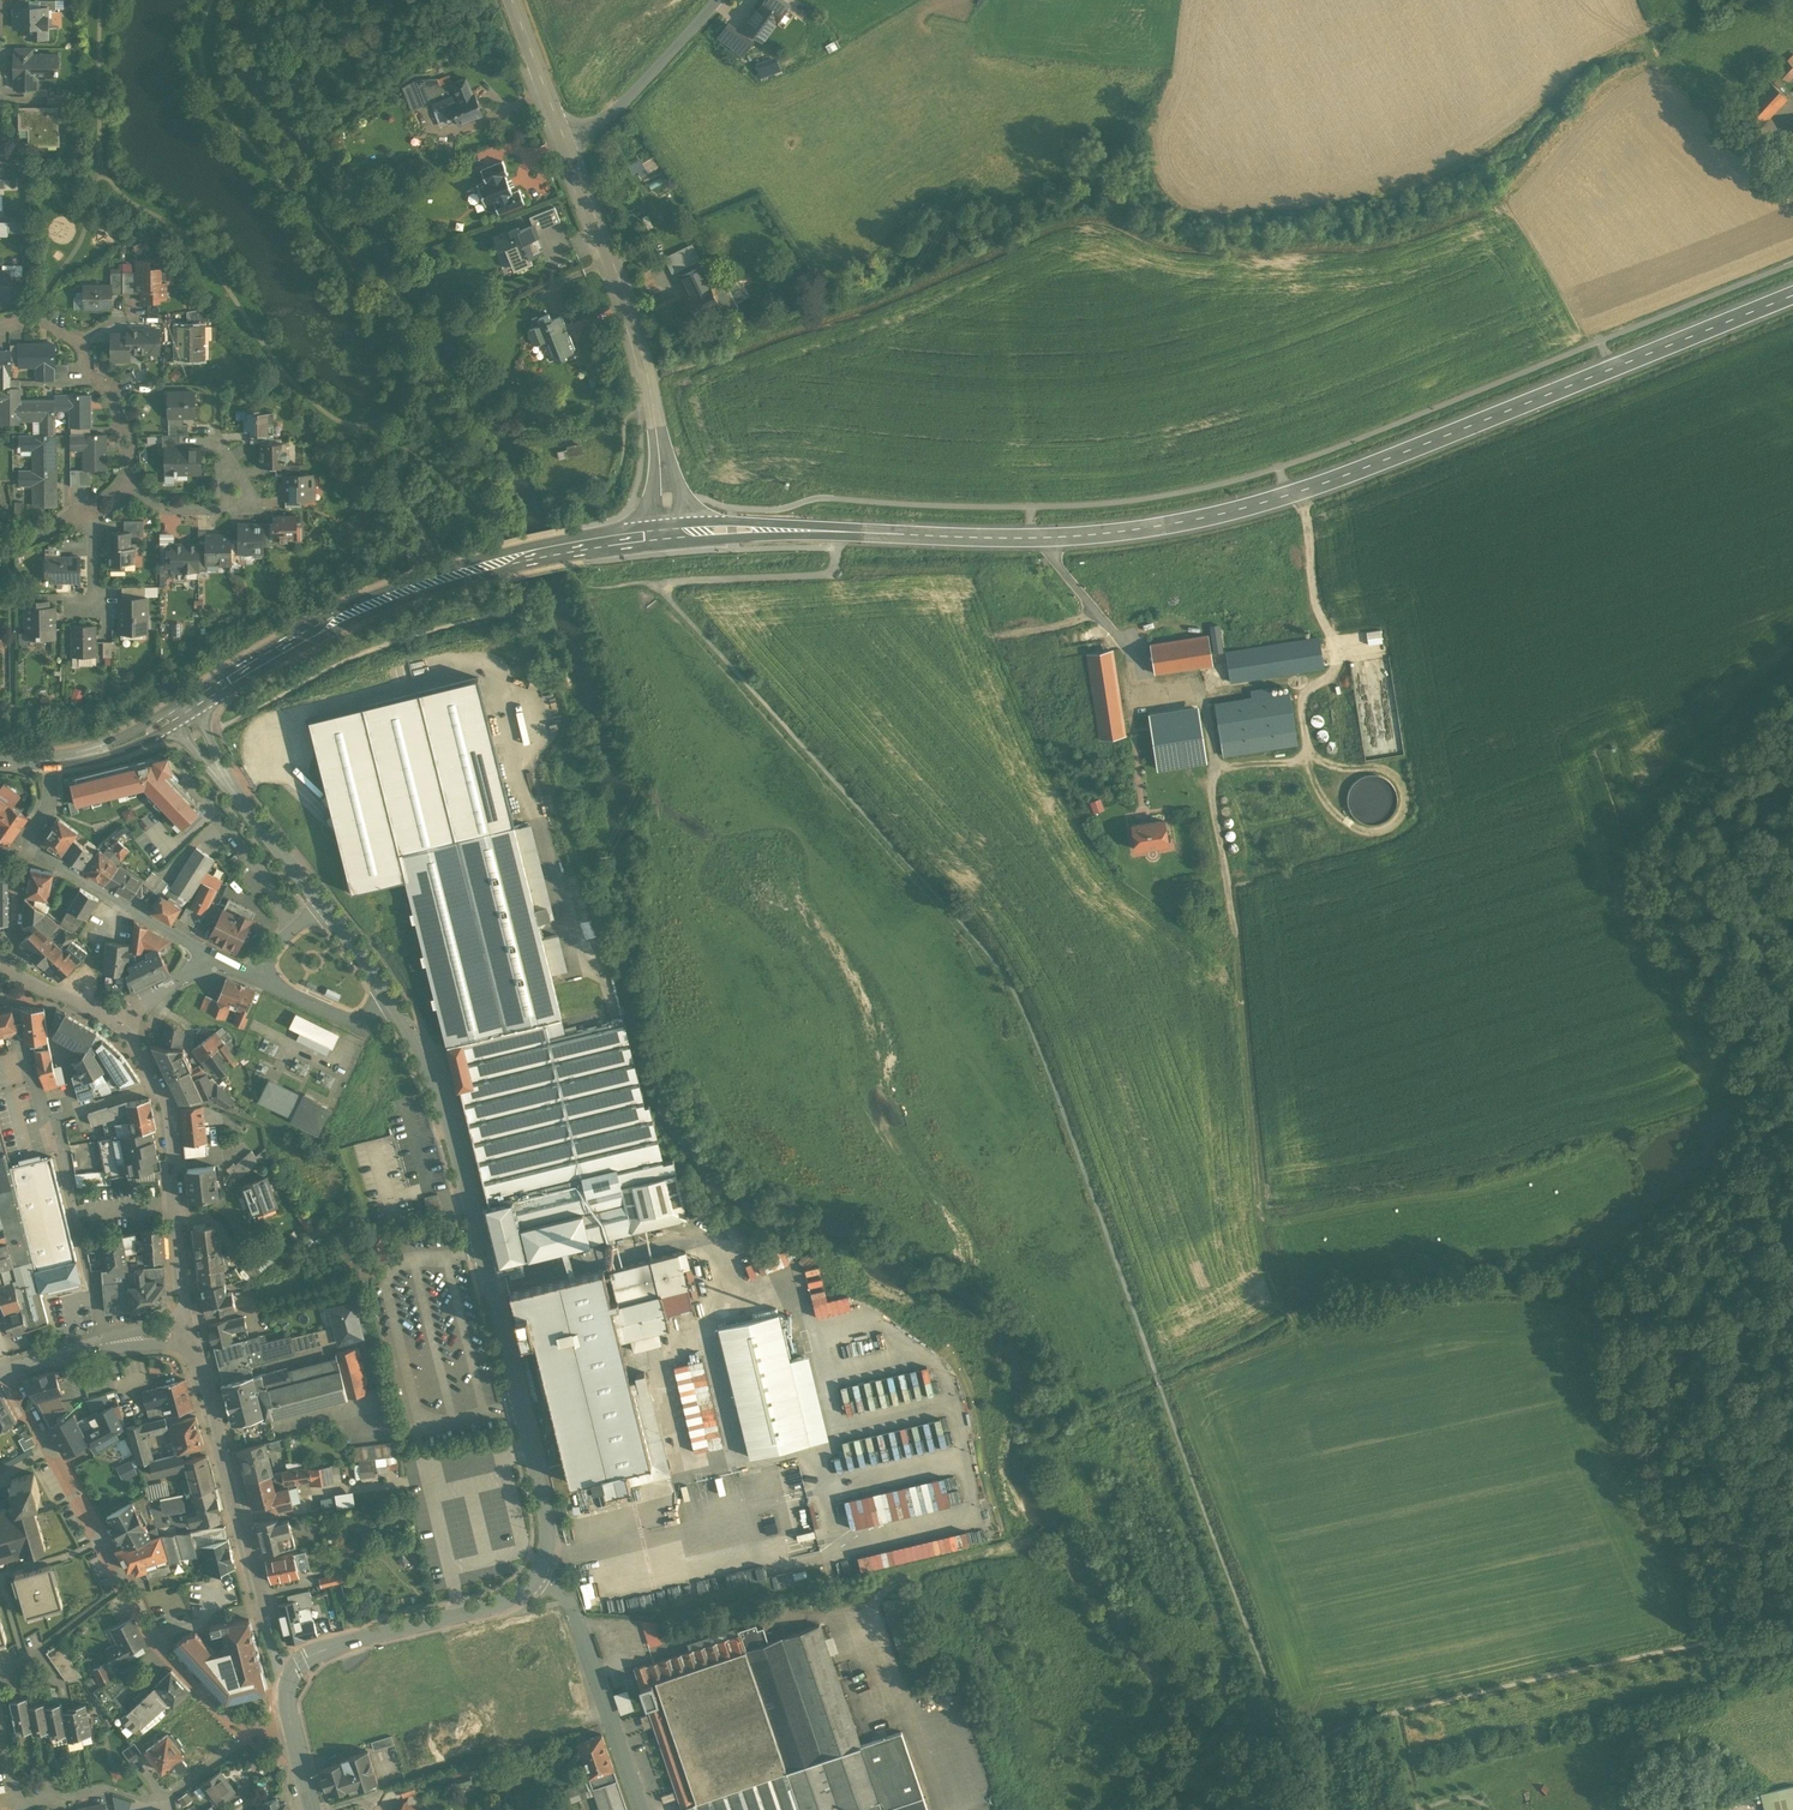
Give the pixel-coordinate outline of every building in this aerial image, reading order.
[(778,0),(765,0),(758,9),(759,9),(755,15),(767,24),(771,18),(775,21),(786,6),(778,0)] [(49,7),(16,7),(16,27),(33,26),(33,37),(49,37),(49,7)] [(808,11),(796,26),(806,33),(817,19),(808,11)] [(824,30),(816,34),(818,39),(827,36),(824,30)] [(30,54),(15,55),(16,89),(39,88),(38,72),(56,71),(56,74),(58,74),(58,54),(30,54)] [(1786,59),(1776,69),(1788,80),(1792,75),(1792,65),(1786,59)] [(473,94),(466,77),(453,83),(456,92),(459,99),(451,103),(452,106),(444,109),(450,123),(458,120),(459,123),(482,114),(473,93),(473,94)] [(437,78),(425,79),(434,101),(456,92),(453,83),(441,87),(437,78)] [(416,79),(403,87),(405,94),(419,88),(416,79)] [(425,79),(416,79),(419,88),(405,94),(411,110),(426,104),(434,101),(425,79)] [(1760,126),(1787,97),(1768,79),(1740,108),(1760,126)] [(73,95),(47,95),(47,105),(73,104),(73,95)] [(57,107),(19,108),(19,128),(29,128),(29,145),(58,144),(58,132),(57,132),(57,107)] [(364,129),(357,130),(360,142),(366,140),(364,129)] [(502,160),(481,169),(485,180),(477,183),(485,205),(494,202),(498,213),(525,202),(519,189),(512,192),(505,175),(508,174),(502,160)] [(533,224),(536,231),(560,221),(554,206),(530,216),(533,224)] [(27,221),(8,221),(8,231),(27,231),(27,221)] [(518,226),(494,237),(499,249),(505,247),(514,270),(533,262),(531,257),(540,253),(534,238),(538,237),(536,231),(533,224),(519,230),(518,226)] [(22,264),(2,264),(2,272),(9,272),(9,275),(23,275),(22,264)] [(161,267),(148,267),(148,270),(138,270),(138,285),(143,285),(143,300),(156,300),(156,297),(166,297),(166,281),(161,281),(161,267)] [(708,284),(699,267),(695,269),(698,276),(685,283),(690,293),(685,296),(695,316),(718,305),(723,314),(738,307),(723,277),(708,284)] [(695,269),(682,275),(685,283),(698,276),(695,269)] [(123,271),(110,271),(110,284),(112,284),(112,292),(123,292),(123,271)] [(131,271),(123,271),(123,292),(131,292),(131,271)] [(0,272),(0,296),(8,296),(8,299),(9,299),(9,275),(9,272),(2,272),(0,272)] [(110,284),(84,284),(84,308),(112,307),(112,292),(112,284),(110,284)] [(591,321),(580,295),(566,300),(574,321),(569,323),(573,331),(575,332),(578,331),(581,325),(591,321)] [(202,308),(187,311),(187,325),(204,325),(204,327),(210,326),(210,318),(202,308)] [(551,319),(549,313),(539,317),(538,320),(538,322),(537,325),(529,329),(528,332),(532,343),(535,344),(546,340),(549,341),(548,344),(554,360),(557,361),(567,357),(565,354),(573,351),(575,348),(563,317),(560,316),(551,319)] [(187,325),(177,325),(177,358),(204,358),(204,327),(204,325),(187,325)] [(158,329),(128,329),(128,333),(112,333),(112,360),(129,359),(129,352),(158,352),(158,329)] [(18,344),(10,344),(10,351),(10,365),(18,365),(18,344)] [(54,344),(18,344),(18,365),(18,366),(37,366),(37,363),(37,379),(33,379),(33,380),(55,380),(55,371),(55,363),(54,344)] [(0,351),(0,387),(10,387),(10,365),(10,351),(0,351)] [(68,371),(68,363),(55,363),(55,371),(68,371)] [(133,370),(119,376),(120,376),(123,382),(122,383),(136,378),(133,370)] [(68,371),(55,371),(55,380),(69,380),(68,371)] [(1,401),(1,405),(0,405),(0,424),(20,423),(20,422),(20,421),(20,399),(20,387),(0,387),(0,401),(1,401)] [(193,392),(168,392),(168,416),(193,416),(193,392)] [(91,394),(55,394),(55,399),(55,410),(56,410),(56,407),(69,407),(70,427),(71,427),(90,427),(91,427),(91,394)] [(55,399),(20,399),(20,421),(42,420),(42,434),(40,434),(55,434),(55,410),(55,399)] [(263,408),(247,408),(247,418),(243,418),(243,429),(250,429),(250,434),(268,434),(268,425),(274,425),(274,411),(263,411),(263,408)] [(187,424),(168,424),(168,435),(180,435),(187,435),(187,424)] [(55,434),(19,435),(19,448),(34,448),(34,470),(55,469),(55,434)] [(71,434),(70,434),(70,450),(71,450),(71,447),(84,447),(85,469),(85,470),(91,470),(106,470),(106,434),(90,434),(71,434)] [(268,434),(250,434),(250,442),(257,442),(259,442),(268,442),(268,434)] [(168,435),(163,435),(163,449),(167,449),(167,448),(178,448),(178,444),(180,444),(180,435),(168,435)] [(282,442),(269,442),(268,442),(259,442),(260,466),(276,466),(287,466),(287,465),(287,460),(290,457),(290,452),(287,450),(284,450),(282,448),(282,442)] [(558,448),(560,458),(583,453),(581,443),(558,448)] [(178,448),(167,448),(167,449),(167,473),(175,473),(175,477),(178,477),(178,473),(200,473),(200,448),(178,448)] [(287,465),(287,466),(276,466),(276,474),(284,474),(300,474),(300,464),(287,465)] [(34,470),(20,470),(20,485),(21,485),(21,483),(34,483),(34,506),(56,505),(55,469),(34,470)] [(79,469),(70,469),(71,486),(79,486),(79,469)] [(85,469),(79,469),(79,486),(91,486),(91,470),(85,470),(85,469)] [(300,474),(284,474),(284,498),(285,499),(302,498),(309,498),(309,489),(314,489),(314,474),(300,474)] [(302,498),(285,499),(285,507),(302,506),(302,498)] [(23,502),(15,502),(15,518),(23,518),(23,502)] [(297,515),(278,515),(278,521),(272,521),(273,539),(280,539),(280,541),(287,541),(287,535),(298,535),(297,515)] [(144,519),(125,519),(125,531),(133,531),(133,534),(144,534),(144,519)] [(254,525),(240,525),(240,540),(240,552),(241,552),(263,552),(263,550),(263,524),(254,524),(254,525)] [(125,531),(107,531),(107,564),(125,564),(125,561),(136,561),(136,546),(133,546),(133,534),(133,531),(125,531)] [(231,534),(206,534),(206,544),(206,561),(207,561),(207,564),(231,564),(231,540),(231,534)] [(173,538),(163,538),(163,563),(172,563),(172,544),(173,544),(173,538)] [(240,540),(231,540),(231,564),(241,564),(241,552),(240,552),(240,540)] [(173,544),(172,544),(172,563),(172,570),(199,570),(198,544),(173,544)] [(206,544),(198,544),(199,570),(207,570),(207,564),(207,561),(206,561),(206,544)] [(61,547),(45,547),(45,557),(61,556),(61,547)] [(61,556),(45,557),(45,559),(47,559),(47,578),(45,578),(45,584),(49,584),(49,581),(80,580),(80,556),(61,556)] [(146,586),(123,586),(123,598),(146,598),(146,586)] [(123,598),(121,598),(121,632),(147,632),(147,598),(146,598),(123,598)] [(29,600),(25,600),(25,637),(29,637),(54,637),(54,607),(48,607),(48,600),(29,600)] [(95,625),(73,625),(73,655),(95,655),(95,625)] [(1154,673),(1212,664),(1207,635),(1150,644),(1154,673)] [(1318,638),(1229,652),(1225,652),(1230,681),(1323,666),(1318,638)] [(112,641),(104,641),(104,657),(112,657),(112,641)] [(1124,735),(1111,650),(1088,654),(1101,738),(1124,735)] [(352,892),(406,879),(399,851),(514,823),(478,677),(309,719),(352,892)] [(73,696),(83,700),(87,689),(77,685),(73,696)] [(1253,697),(1215,703),(1223,753),(1296,742),(1289,692),(1270,694),(1269,687),(1252,690),(1253,697)] [(1326,704),(1310,697),(1308,702),(1324,709),(1326,704)] [(1198,708),(1151,714),(1158,769),(1205,763),(1198,708)] [(1315,732),(1316,739),(1319,745),(1324,750),(1331,752),(1338,752),(1344,749),(1349,745),(1352,739),(1353,732),(1351,725),(1346,720),(1340,716),(1334,715),(1327,716),(1321,720),(1317,726),(1315,732)] [(71,783),(75,800),(76,804),(83,802),(91,800),(92,804),(93,806),(93,804),(92,800),(100,798),(118,793),(127,791),(128,795),(128,797),(129,797),(128,795),(127,791),(135,789),(145,787),(150,792),(147,796),(153,803),(154,803),(154,802),(157,799),(163,806),(176,820),(182,826),(183,827),(198,812),(193,807),(197,803),(176,781),(178,778),(171,771),(168,757),(156,760),(153,757),(75,776),(77,782),(71,783)] [(1350,787),(1347,794),(1347,802),(1350,810),(1355,817),(1362,821),(1370,823),(1378,823),(1385,819),(1391,814),(1395,807),(1397,799),(1395,791),(1392,784),(1386,778),(1378,775),(1370,774),(1362,776),(1355,780),(1350,787)] [(1104,797),(1094,801),(1097,809),(1107,805),(1104,797)] [(9,805),(0,799),(0,818),(9,805)] [(9,844),(27,817),(9,805),(0,818),(0,838),(9,844)] [(59,818),(42,842),(62,854),(78,832),(59,818)] [(1163,819),(1132,824),(1135,848),(1166,843),(1163,819)] [(514,823),(399,851),(406,879),(414,910),(410,911),(413,920),(416,919),(424,952),(421,953),(423,963),(427,962),(435,995),(431,996),(434,1005),(437,1004),(447,1044),(545,1020),(561,1016),(514,823)] [(130,849),(118,839),(125,831),(125,830),(122,827),(104,841),(112,847),(110,849),(107,847),(103,852),(118,864),(130,849)] [(94,852),(74,838),(64,853),(81,864),(85,857),(88,859),(94,852)] [(171,886),(171,887),(180,893),(189,899),(214,858),(196,847),(172,885),(171,886)] [(103,852),(100,849),(84,868),(105,881),(119,865),(118,864),(103,852)] [(119,865),(105,881),(132,897),(135,893),(143,882),(144,880),(119,864),(119,865)] [(53,872),(31,868),(26,894),(37,896),(48,898),(53,872)] [(172,885),(152,871),(143,882),(135,893),(152,905),(167,883),(171,886),(172,885)] [(9,924),(8,875),(0,875),(0,924),(9,924)] [(215,877),(210,886),(217,889),(221,881),(215,877)] [(210,886),(203,882),(191,907),(205,913),(217,889),(210,886)] [(171,887),(166,894),(163,892),(162,895),(152,911),(171,923),(181,906),(174,902),(180,893),(171,887)] [(80,888),(69,907),(68,907),(83,916),(86,918),(98,898),(80,888)] [(48,898),(37,896),(35,902),(46,910),(52,899),(48,898)] [(58,923),(26,897),(23,925),(30,932),(37,925),(48,934),(58,923)] [(83,916),(68,907),(69,907),(68,906),(58,920),(75,930),(83,916)] [(233,913),(224,908),(210,935),(220,940),(219,941),(227,945),(228,944),(237,948),(252,918),(235,910),(233,913)] [(121,912),(106,941),(118,942),(118,935),(128,916),(121,912)] [(148,928),(135,919),(131,944),(130,949),(138,950),(144,951),(148,928)] [(201,920),(197,933),(205,936),(209,923),(201,920)] [(58,923),(48,934),(55,941),(65,928),(58,923)] [(48,934),(37,925),(30,932),(19,943),(45,967),(63,949),(55,941),(48,934)] [(65,928),(55,941),(63,949),(64,949),(71,940),(75,935),(65,928)] [(171,941),(162,936),(154,949),(158,947),(158,948),(171,941)] [(63,949),(45,967),(59,980),(86,953),(85,951),(71,940),(64,949),(63,949)] [(118,942),(106,941),(103,971),(127,974),(130,949),(131,944),(118,942)] [(135,963),(129,966),(132,971),(127,974),(132,991),(170,972),(158,948),(158,947),(154,949),(147,953),(149,956),(141,960),(135,963)] [(138,950),(130,949),(135,963),(141,960),(138,950)] [(256,989),(226,977),(217,999),(217,1000),(230,1005),(236,1007),(239,1008),(247,1011),(256,989)] [(213,998),(206,995),(201,1007),(208,1011),(213,998)] [(230,1005),(217,1000),(217,999),(213,998),(208,1011),(225,1018),(230,1005)] [(0,1008),(0,1036),(18,1032),(11,1005),(0,1008)] [(44,1007),(26,1006),(20,1006),(24,1027),(26,1041),(33,1041),(48,1039),(44,1007)] [(247,1011),(239,1008),(237,1013),(233,1022),(244,1027),(248,1017),(246,1016),(247,1011)] [(97,1030),(65,1012),(56,1009),(53,1020),(55,1031),(54,1032),(54,1035),(84,1052),(85,1052),(97,1030)] [(337,1034),(297,1014),(292,1025),(301,1029),(297,1037),(328,1051),(331,1044),(332,1045),(337,1034)] [(623,1018),(549,1037),(545,1020),(447,1044),(446,1044),(458,1089),(460,1089),(489,1204),(483,1206),(495,1255),(498,1265),(502,1264),(503,1270),(519,1266),(518,1260),(528,1258),(528,1257),(575,1246),(580,1244),(582,1251),(582,1254),(591,1252),(589,1242),(688,1218),(673,1159),(663,1161),(661,1155),(649,1105),(644,1106),(623,1018)] [(178,1025),(166,1020),(161,1045),(182,1047),(184,1030),(178,1025)] [(123,1054),(97,1030),(85,1052),(84,1052),(81,1058),(75,1062),(80,1071),(71,1075),(79,1099),(140,1079),(123,1054)] [(216,1031),(192,1049),(201,1061),(205,1058),(224,1042),(220,1037),(216,1031)] [(231,1037),(227,1032),(220,1037),(224,1042),(225,1042),(231,1037)] [(224,1042),(205,1058),(219,1075),(238,1060),(231,1050),(225,1042),(224,1042)] [(161,1045),(152,1044),(168,1078),(169,1077),(169,1078),(193,1067),(183,1047),(182,1047),(161,1045)] [(248,1053),(235,1046),(231,1050),(238,1060),(248,1053)] [(31,1051),(42,1090),(54,1087),(53,1084),(61,1082),(55,1063),(49,1065),(45,1049),(31,1051)] [(276,1067),(265,1062),(261,1069),(272,1075),(276,1067)] [(377,1070),(364,1063),(356,1078),(370,1085),(377,1070)] [(193,1067),(169,1078),(179,1101),(202,1099),(208,1096),(212,1087),(204,1070),(199,1064),(193,1067)] [(297,1078),(286,1072),(283,1080),(293,1085),(297,1078)] [(304,1096),(270,1080),(261,1098),(294,1115),(304,1096)] [(235,1098),(217,1081),(212,1087),(208,1096),(227,1107),(235,1098)] [(312,1097),(305,1094),(304,1096),(294,1115),(293,1118),(317,1130),(328,1107),(311,1099),(312,1097)] [(149,1097),(126,1101),(108,1108),(107,1106),(88,1112),(92,1124),(129,1112),(130,1119),(104,1124),(107,1136),(120,1133),(152,1128),(156,1127),(154,1116),(152,1107),(149,1097)] [(202,1105),(180,1107),(184,1144),(206,1141),(204,1117),(202,1105)] [(212,1108),(202,1105),(204,1117),(213,1116),(212,1108)] [(152,1128),(120,1133),(126,1160),(119,1161),(121,1173),(128,1171),(129,1174),(153,1169),(151,1159),(157,1158),(156,1148),(154,1137),(152,1128)] [(107,1136),(98,1138),(104,1170),(105,1176),(107,1176),(121,1173),(119,1161),(126,1160),(120,1133),(107,1136)] [(206,1141),(184,1144),(186,1156),(208,1153),(206,1141)] [(251,1150),(235,1164),(234,1162),(227,1168),(237,1180),(260,1159),(251,1150)] [(1,1298),(5,1313),(3,1314),(11,1334),(48,1320),(32,1260),(21,1211),(9,1166),(5,1151),(0,1153),(0,1298),(1,1298)] [(32,1260),(40,1291),(79,1281),(47,1156),(9,1166),(21,1211),(32,1260)] [(214,1165),(187,1168),(191,1199),(218,1196),(214,1165)] [(104,1170),(75,1173),(78,1186),(108,1183),(107,1176),(105,1176),(104,1170)] [(266,1175),(242,1184),(252,1213),(276,1204),(266,1175)] [(438,1193),(424,1197),(429,1217),(443,1214),(438,1193)] [(164,1225),(142,1230),(142,1237),(137,1237),(136,1238),(137,1247),(137,1252),(143,1252),(144,1259),(166,1258),(164,1225)] [(213,1225),(194,1227),(197,1253),(221,1251),(219,1238),(214,1238),(213,1225)] [(136,1231),(122,1234),(125,1249),(137,1247),(136,1238),(137,1237),(136,1231)] [(122,1234),(103,1238),(108,1269),(125,1267),(121,1250),(125,1249),(122,1234)] [(382,1237),(372,1239),(377,1259),(387,1257),(382,1237)] [(614,1250),(614,1249),(614,1247),(613,1245),(611,1244),(609,1244),(607,1244),(606,1245),(605,1247),(604,1249),(605,1251),(606,1252),(608,1253),(609,1254),(611,1253),(613,1252),(614,1250)] [(766,1252),(769,1266),(793,1261),(790,1247),(766,1252)] [(685,1250),(679,1252),(683,1268),(690,1266),(685,1250)] [(221,1251),(197,1253),(201,1286),(225,1281),(223,1267),(225,1267),(225,1266),(229,1266),(227,1254),(221,1254),(221,1251)] [(678,1252),(609,1270),(616,1297),(611,1298),(621,1337),(631,1335),(658,1328),(669,1325),(666,1313),(692,1307),(690,1298),(683,1268),(679,1252),(678,1252)] [(754,1260),(750,1261),(747,1254),(740,1256),(747,1275),(758,1271),(754,1260)] [(253,1259),(242,1267),(250,1278),(262,1269),(253,1259)] [(818,1314),(855,1305),(852,1292),(832,1296),(824,1262),(807,1266),(818,1314)] [(167,1306),(163,1264),(136,1266),(137,1279),(129,1280),(128,1267),(108,1269),(103,1269),(106,1311),(132,1309),(133,1316),(144,1315),(144,1308),(167,1306)] [(235,1267),(226,1271),(233,1282),(243,1277),(235,1267)] [(603,1267),(510,1290),(521,1339),(534,1336),(569,1482),(592,1476),(627,1468),(628,1468),(635,1466),(651,1462),(649,1450),(632,1384),(630,1377),(621,1337),(611,1298),(603,1267)] [(225,1281),(201,1286),(203,1294),(202,1295),(207,1314),(236,1308),(232,1290),(227,1291),(225,1281)] [(355,1298),(329,1305),(333,1325),(338,1343),(364,1336),(355,1298)] [(778,1312),(719,1327),(750,1456),(809,1442),(778,1312)] [(244,1316),(228,1319),(231,1331),(246,1328),(244,1316)] [(227,1319),(208,1323),(210,1331),(212,1341),(214,1346),(233,1341),(231,1331),(228,1319),(227,1319)] [(258,1335),(246,1338),(233,1341),(214,1346),(223,1382),(252,1375),(250,1364),(295,1353),(295,1351),(336,1341),(338,1343),(333,1325),(291,1336),(291,1334),(260,1342),(258,1335)] [(658,1328),(631,1335),(634,1348),(661,1341),(658,1328)] [(355,1347),(336,1352),(337,1359),(338,1359),(347,1396),(366,1391),(366,1392),(367,1391),(367,1390),(355,1347)] [(697,1449),(726,1443),(707,1357),(678,1363),(697,1449)] [(287,1367),(253,1376),(262,1414),(261,1414),(262,1417),(262,1419),(263,1418),(347,1396),(338,1359),(337,1359),(333,1359),(288,1371),(287,1367)] [(932,1364),(843,1382),(848,1410),(937,1392),(932,1364)] [(644,1368),(636,1371),(637,1376),(639,1383),(640,1388),(649,1386),(644,1368)] [(55,1369),(24,1378),(36,1400),(46,1397),(62,1392),(55,1369)] [(252,1375),(223,1382),(223,1383),(226,1396),(229,1408),(232,1420),(232,1421),(234,1421),(261,1414),(262,1414),(253,1376),(252,1375)] [(637,1376),(630,1377),(632,1384),(639,1383),(637,1376)] [(185,1378),(159,1385),(164,1403),(167,1414),(193,1407),(185,1378)] [(159,1385),(142,1390),(146,1408),(164,1403),(159,1385)] [(2,1392),(0,1393),(0,1428),(16,1419),(2,1392)] [(46,1397),(36,1400),(45,1417),(54,1414),(46,1397)] [(103,1422),(84,1433),(88,1440),(88,1441),(90,1445),(117,1430),(126,1426),(118,1403),(113,1406),(113,1404),(97,1412),(103,1422)] [(73,1413),(50,1425),(65,1453),(88,1441),(88,1440),(84,1433),(73,1413)] [(165,1415),(143,1421),(146,1434),(147,1433),(169,1427),(165,1415)] [(196,1415),(171,1422),(173,1430),(170,1431),(172,1441),(176,1440),(179,1451),(204,1445),(196,1415)] [(945,1416),(844,1437),(850,1465),(951,1444),(945,1416)] [(143,1421),(126,1425),(137,1462),(151,1458),(163,1455),(161,1451),(152,1453),(147,1433),(146,1434),(143,1421)] [(21,1430),(27,1447),(37,1443),(30,1426),(21,1430)] [(286,1436),(264,1441),(266,1447),(272,1447),(273,1448),(288,1444),(286,1436)] [(264,1441),(239,1448),(245,1473),(271,1467),(266,1447),(264,1441)] [(396,1441),(353,1446),(355,1459),(397,1455),(396,1441)] [(664,1458),(659,1459),(657,1448),(649,1450),(651,1462),(653,1461),(657,1475),(668,1472),(664,1458)] [(163,1455),(151,1458),(155,1474),(180,1468),(176,1452),(163,1455)] [(206,1454),(183,1460),(189,1482),(184,1483),(186,1491),(201,1487),(201,1489),(214,1486),(206,1454)] [(301,1459),(286,1461),(287,1470),(303,1467),(301,1459)] [(287,1470),(282,1471),(283,1476),(284,1482),(310,1479),(311,1483),(333,1480),(331,1463),(303,1467),(287,1470)] [(639,1482),(635,1466),(628,1468),(632,1484),(639,1482)] [(627,1468),(592,1476),(594,1483),(603,1481),(605,1491),(631,1485),(627,1468)] [(34,1472),(12,1478),(18,1500),(32,1497),(40,1494),(34,1472)] [(270,1473),(246,1479),(253,1508),(273,1503),(275,1510),(293,1506),(288,1487),(274,1490),(270,1473)] [(853,1525),(955,1503),(949,1474),(847,1496),(853,1525)] [(201,1489),(190,1492),(195,1513),(189,1514),(192,1525),(198,1523),(199,1524),(223,1518),(214,1486),(201,1489)] [(356,1488),(337,1491),(339,1505),(358,1503),(356,1488)] [(336,1495),(321,1498),(323,1509),(338,1507),(336,1495)] [(12,1502),(12,1505),(0,1509),(0,1557),(25,1550),(26,1552),(46,1547),(32,1497),(18,1500),(12,1502)] [(132,1500),(107,1514),(124,1546),(152,1537),(149,1530),(132,1500)] [(305,1514),(296,1516),(298,1528),(308,1526),(305,1514)] [(273,1518),(257,1520),(264,1551),(295,1544),(288,1518),(279,1520),(279,1524),(275,1525),(273,1518)] [(157,1526),(149,1530),(152,1537),(159,1534),(157,1526)] [(224,1526),(190,1531),(195,1547),(201,1545),(201,1544),(227,1538),(224,1526)] [(190,1531),(159,1534),(168,1561),(197,1554),(195,1547),(190,1531)] [(972,1531),(847,1553),(849,1564),(841,1565),(841,1570),(974,1546),(972,1531)] [(124,1546),(117,1548),(128,1569),(135,1566),(136,1572),(146,1568),(168,1562),(168,1561),(159,1534),(152,1537),(124,1546)] [(227,1538),(201,1544),(201,1545),(208,1573),(222,1572),(222,1569),(236,1566),(228,1537),(227,1538)] [(305,1551),(266,1558),(272,1581),(299,1575),(295,1559),(306,1557),(305,1551)] [(168,1562),(146,1568),(148,1577),(172,1573),(168,1561),(168,1562)] [(52,1562),(16,1572),(28,1613),(64,1603),(52,1562)] [(341,1572),(319,1577),(321,1586),(343,1581),(341,1572)] [(307,1590),(287,1594),(289,1601),(295,1600),(296,1602),(306,1599),(309,1599),(307,1590)] [(306,1599),(296,1602),(295,1600),(289,1601),(277,1604),(287,1642),(317,1635),(316,1629),(317,1629),(317,1628),(316,1628),(315,1627),(313,1618),(311,1619),(306,1599)] [(8,1638),(0,1609),(0,1640),(8,1638)] [(133,1617),(111,1629),(118,1641),(124,1653),(124,1652),(145,1641),(133,1617)] [(648,1643),(667,1642),(665,1617),(646,1619),(648,1643)] [(248,1618),(221,1621),(228,1648),(214,1651),(196,1631),(186,1632),(174,1643),(174,1644),(175,1644),(226,1699),(267,1689),(248,1618)] [(768,1641),(763,1626),(757,1628),(756,1623),(737,1629),(737,1627),(729,1630),(731,1635),(646,1664),(646,1663),(634,1667),(640,1684),(640,1685),(646,1704),(647,1704),(651,1716),(648,1717),(650,1722),(652,1721),(681,1807),(683,1809),(928,1809),(901,1731),(860,1745),(819,1624),(768,1641)] [(563,1641),(572,1639),(570,1630),(561,1632),(563,1641)] [(118,1641),(106,1648),(111,1658),(114,1663),(115,1665),(127,1659),(124,1652),(124,1653),(118,1641)] [(59,1642),(46,1651),(51,1658),(64,1649),(59,1642)] [(64,1649),(51,1658),(56,1665),(68,1656),(64,1649)] [(68,1656),(56,1665),(60,1672),(73,1663),(68,1656)] [(105,1662),(93,1668),(97,1674),(101,1684),(112,1676),(107,1666),(105,1662)] [(73,1663),(60,1672),(65,1679),(82,1675),(73,1663)] [(114,1663),(107,1666),(112,1676),(114,1674),(119,1671),(115,1665),(114,1663)] [(127,1711),(116,1721),(130,1740),(162,1715),(175,1704),(174,1703),(190,1688),(171,1669),(127,1711)] [(97,1674),(86,1681),(93,1690),(101,1684),(97,1674)] [(101,1684),(93,1690),(116,1721),(127,1711),(113,1694),(123,1684),(114,1674),(112,1676),(101,1684)] [(616,1692),(623,1712),(637,1708),(630,1687),(616,1692)] [(27,1700),(19,1701),(18,1698),(10,1700),(13,1717),(11,1717),(12,1722),(14,1721),(16,1733),(32,1730),(33,1733),(27,1700)] [(44,1702),(28,1706),(27,1700),(33,1733),(49,1730),(50,1737),(51,1737),(44,1702)] [(61,1705),(54,1707),(53,1704),(45,1706),(44,1702),(51,1737),(66,1734),(68,1740),(61,1705)] [(85,1703),(74,1705),(74,1708),(63,1710),(62,1705),(61,1705),(68,1740),(82,1737),(81,1735),(92,1733),(85,1703)] [(168,1733),(146,1749),(162,1770),(170,1764),(181,1756),(183,1754),(182,1752),(184,1750),(180,1745),(182,1743),(178,1737),(176,1738),(171,1733),(169,1735),(168,1733)] [(602,1733),(577,1742),(589,1775),(585,1777),(586,1780),(579,1783),(583,1796),(594,1792),(600,1809),(628,1809),(602,1733)] [(391,1735),(371,1741),(374,1749),(394,1744),(391,1735)] [(134,1742),(122,1750),(131,1761),(142,1753),(134,1742)] [(368,1749),(349,1755),(344,1757),(342,1760),(343,1761),(320,1768),(328,1794),(358,1784),(359,1787),(378,1781),(368,1749)] [(181,1756),(170,1764),(176,1771),(187,1764),(181,1756)] [(220,1769),(203,1782),(217,1801),(234,1788),(220,1769)] [(469,1769),(453,1773),(457,1786),(472,1782),(469,1769)] [(1762,1792),(1766,1809),(1792,1809),(1792,1785),(1762,1792)] [(264,1801),(265,1802),(258,1804),(260,1809),(288,1809),(285,1801),(279,1803),(277,1797),(264,1801)] [(1693,1808),(1694,1809),(1728,1809),(1726,1800),(1693,1808)] [(406,1803),(406,1802),(401,1809),(418,1809),(406,1803)]
